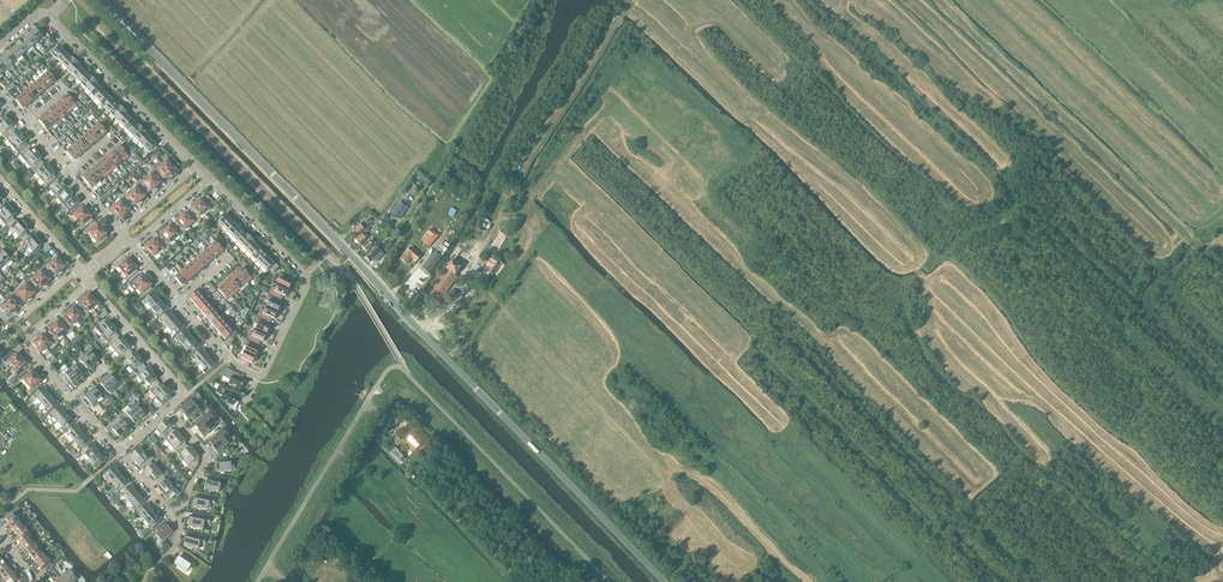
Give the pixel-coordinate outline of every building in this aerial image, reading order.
[(31,32),(30,33),(37,42),(43,38),(44,40),(47,37),(39,28),(37,30),(35,29),(34,30),(33,30),(31,32)] [(27,37),(25,38),(32,47),(37,42),(30,33),(28,34),(26,36),(27,37)] [(23,39),(19,42),(27,51),(32,47),(25,38),(23,39)] [(16,46),(15,47),(22,55),(27,51),(19,42),(16,45),(16,46)] [(52,55),(57,60),(66,51),(65,50),(62,48),(60,47),(59,48),(56,45),(50,52),(52,54),(52,55)] [(10,50),(9,51),(17,60),(22,55),(15,47),(13,48),(12,48),(10,50)] [(6,54),(4,56),(12,64),(17,60),(9,51),(7,52),(8,52),(5,54),(6,54)] [(57,60),(62,64),(70,56),(69,55),(69,54),(67,52),(66,51),(57,60)] [(6,69),(12,64),(4,56),(3,57),(2,57),(0,59),(0,61),(6,69)] [(62,64),(67,69),(75,61),(72,58),(70,56),(62,64)] [(67,69),(72,74),(80,66),(78,65),(79,64),(75,61),(67,69)] [(72,74),(76,79),(85,70),(84,69),(82,67),(81,68),(80,66),(72,74)] [(76,79),(81,84),(89,76),(88,74),(86,72),(85,70),(76,79)] [(48,71),(44,75),(51,84),(56,80),(48,71)] [(44,75),(40,79),(47,88),(51,84),(44,75)] [(81,84),(86,89),(95,80),(91,77),(89,76),(81,84)] [(40,79),(35,82),(43,91),(47,88),(40,79)] [(86,89),(91,94),(99,86),(97,84),(98,84),(95,80),(86,89)] [(35,82),(31,86),(39,95),(43,91),(35,82)] [(31,86),(27,89),(35,98),(39,95),(31,86)] [(91,94),(96,98),(104,90),(103,89),(101,87),(100,87),(99,86),(91,94)] [(27,89),(23,93),(31,102),(35,98),(27,89)] [(96,98),(100,103),(109,95),(107,94),(108,93),(105,91),(106,91),(104,90),(96,98)] [(23,93),(19,96),(27,105),(31,102),(23,93)] [(68,95),(63,99),(73,110),(77,106),(68,95)] [(100,103),(105,108),(114,100),(113,98),(113,99),(111,96),(110,97),(109,95),(100,103)] [(27,105),(19,96),(15,100),(23,109),(27,105)] [(63,99),(59,103),(69,113),(73,110),(63,99)] [(105,108),(110,113),(118,105),(117,104),(117,103),(115,101),(114,100),(105,108)] [(59,103),(55,106),(64,117),(69,113),(59,103)] [(110,113),(115,118),(123,109),(120,106),(120,107),(118,105),(110,113)] [(55,106),(51,110),(60,121),(64,117),(55,106)] [(115,118),(120,123),(128,115),(126,113),(127,113),(123,109),(115,118)] [(51,110),(47,113),(56,124),(60,121),(51,110)] [(47,113),(43,117),(52,128),(56,124),(47,113)] [(0,114),(0,128),(9,120),(5,115),(3,116),(1,114),(0,114)] [(120,123),(125,128),(133,119),(132,118),(130,116),(129,116),(128,115),(120,123)] [(52,128),(43,117),(39,121),(48,131),(52,128)] [(125,128),(129,133),(137,125),(136,123),(134,120),(133,119),(125,128)] [(2,135),(5,137),(14,129),(12,127),(13,125),(9,120),(0,128),(0,132),(2,135)] [(99,123),(94,127),(102,136),(106,132),(99,123)] [(129,133),(134,137),(143,129),(139,126),(137,125),(129,133)] [(94,127),(90,130),(98,139),(102,136),(94,127)] [(7,140),(11,145),(23,136),(18,131),(17,132),(14,129),(5,137),(7,140)] [(134,137),(139,142),(147,134),(146,133),(146,132),(143,129),(134,137)] [(90,130),(86,134),(94,143),(98,139),(90,130)] [(86,134),(82,137),(90,146),(94,143),(86,134)] [(139,142),(144,147),(152,139),(151,137),(149,135),(149,136),(147,134),(139,142)] [(16,150),(18,153),(28,145),(25,142),(27,141),(23,136),(11,145),(16,151),(16,150)] [(82,137),(78,141),(86,150),(90,146),(82,137)] [(152,139),(144,147),(149,152),(152,155),(158,148),(156,145),(157,144),(155,142),(156,142),(154,140),(152,139)] [(78,141),(74,144),(82,153),(86,150),(78,141)] [(74,144),(70,148),(78,157),(82,153),(74,144)] [(120,146),(115,150),(125,160),(129,157),(120,146)] [(29,147),(19,155),(26,163),(38,153),(33,148),(31,149),(29,147)] [(78,157),(70,148),(66,152),(73,161),(78,157)] [(115,150),(111,153),(121,164),(125,160),(115,150)] [(38,153),(26,163),(33,171),(43,162),(40,160),(42,158),(38,153)] [(111,153),(107,157),(117,168),(121,164),(111,153)] [(137,154),(135,156),(141,163),(144,161),(137,154)] [(148,163),(155,156),(153,154),(145,160),(148,163)] [(167,161),(163,165),(172,176),(174,172),(176,170),(175,169),(179,165),(169,154),(167,155),(166,156),(166,158),(166,159),(167,160),(167,161)] [(107,157),(103,160),(112,171),(117,168),(107,157)] [(103,160),(99,164),(108,175),(112,171),(103,160)] [(152,167),(152,168),(162,180),(165,177),(166,178),(168,177),(172,176),(163,165),(159,161),(152,167)] [(36,173),(35,173),(40,178),(51,169),(47,164),(45,165),(43,162),(33,171),(33,170),(36,173)] [(99,164),(95,167),(104,178),(108,175),(99,164)] [(95,167),(91,171),(100,182),(104,178),(95,167)] [(152,174),(147,178),(157,189),(158,185),(161,183),(160,182),(162,180),(152,168),(152,169),(151,170),(151,171),(151,172),(151,173),(152,174)] [(40,178),(44,183),(45,183),(47,186),(56,178),(54,175),(55,174),(51,169),(40,178)] [(91,171),(87,174),(96,185),(100,182),(91,171)] [(96,185),(87,174),(83,178),(92,189),(96,185)] [(137,181),(137,182),(147,193),(150,191),(151,192),(153,190),(157,189),(147,178),(143,182),(142,181),(141,181),(140,180),(139,180),(137,181)] [(58,179),(48,188),(51,190),(50,191),(55,196),(65,188),(66,186),(62,181),(60,182),(58,179)] [(136,187),(132,191),(142,202),(143,198),(145,197),(144,195),(147,193),(137,182),(136,182),(136,183),(135,184),(135,186),(136,187)] [(58,198),(57,198),(62,204),(71,195),(73,194),(69,189),(67,190),(65,188),(55,196),(58,198)] [(122,194),(122,195),(131,206),(134,204),(135,205),(137,203),(142,202),(132,191),(127,195),(126,194),(124,194),(123,194),(122,194)] [(62,204),(69,212),(80,202),(75,197),(74,198),(71,195),(62,204)] [(121,201),(116,205),(126,216),(128,212),(130,210),(129,209),(131,206),(122,195),(121,195),(120,196),(120,198),(120,199),(121,200),(121,201)] [(199,201),(195,202),(204,213),(209,209),(210,210),(212,210),(213,210),(214,210),(218,206),(207,196),(202,200),(201,199),(199,201)] [(192,209),(189,211),(199,222),(200,222),(201,221),(201,220),(201,218),(200,217),(204,213),(195,202),(193,206),(191,208),(192,209)] [(13,207),(9,205),(7,203),(2,207),(0,205),(0,218),(13,207)] [(400,203),(391,214),(399,220),(407,208),(400,203)] [(74,215),(78,220),(89,210),(85,209),(83,207),(82,208),(80,205),(68,215),(69,215),(70,216),(71,217),(72,216),(73,216),(74,215)] [(126,216),(116,205),(112,209),(111,208),(110,207),(109,207),(108,207),(107,208),(106,208),(116,220),(119,217),(120,219),(122,217),(126,216)] [(7,225),(14,220),(11,217),(16,213),(14,211),(13,207),(0,218),(0,219),(6,226),(7,225)] [(89,210),(78,220),(82,225),(81,225),(81,226),(80,227),(81,229),(81,230),(82,231),(93,221),(91,218),(92,217),(90,215),(89,210)] [(183,214),(179,215),(189,226),(194,222),(195,223),(196,224),(198,224),(199,223),(199,222),(189,211),(187,213),(186,212),(183,214)] [(218,222),(223,227),(232,219),(230,217),(228,215),(228,216),(226,214),(218,222)] [(177,222),(174,224),(184,236),(184,235),(185,234),(186,233),(185,232),(185,230),(184,230),(189,226),(179,215),(178,219),(176,221),(177,222)] [(11,227),(15,232),(26,222),(22,221),(20,219),(16,223),(14,220),(7,225),(10,228),(11,227)] [(223,227),(228,232),(236,224),(234,222),(235,222),(233,220),(232,219),(223,227)] [(480,223),(479,226),(480,229),(482,231),(485,231),(488,231),(490,229),(491,226),(490,223),(488,221),(485,220),(482,221),(480,223)] [(353,230),(354,231),(353,232),(354,233),(355,232),(357,235),(370,223),(367,221),(361,226),(359,224),(353,230)] [(18,238),(21,241),(27,235),(25,233),(29,229),(27,226),(26,222),(15,232),(19,237),(18,238)] [(89,233),(93,237),(104,228),(100,226),(98,224),(97,225),(95,222),(83,232),(84,233),(85,234),(86,234),(87,234),(88,233),(89,233)] [(174,224),(171,227),(170,226),(168,227),(164,228),(174,239),(178,235),(179,236),(180,237),(181,237),(182,237),(183,237),(183,236),(184,236),(174,224)] [(228,232),(232,237),(241,228),(240,227),(238,225),(237,226),(236,224),(228,232)] [(104,228),(93,237),(97,242),(96,242),(96,244),(95,245),(96,246),(96,247),(97,248),(108,238),(106,235),(107,234),(105,232),(104,228)] [(161,235),(159,238),(169,249),(170,248),(170,246),(170,245),(169,244),(174,239),(164,228),(163,232),(160,234),(161,235)] [(232,237),(237,242),(245,234),(244,232),(242,230),(241,228),(232,237)] [(355,240),(359,245),(366,239),(364,237),(370,231),(367,228),(355,240)] [(430,236),(424,244),(428,248),(438,235),(431,229),(427,234),(430,236)] [(25,243),(29,247),(40,238),(36,236),(34,234),(29,238),(27,235),(21,241),(23,244),(25,243)] [(237,242),(242,247),(251,238),(247,235),(245,234),(237,242)] [(40,238),(29,247),(33,252),(31,253),(34,256),(40,251),(38,248),(43,244),(41,242),(40,238)] [(153,241),(148,242),(158,253),(163,249),(164,250),(165,250),(167,250),(168,250),(169,249),(159,238),(156,240),(155,239),(153,241)] [(242,247),(247,251),(255,243),(253,242),(254,241),(251,238),(242,247)] [(362,248),(366,253),(376,244),(372,240),(369,243),(368,242),(362,248)] [(215,241),(211,245),(219,254),(223,250),(215,241)] [(158,253),(148,242),(147,246),(145,248),(146,249),(143,251),(153,263),(154,262),(154,261),(155,260),(154,258),(154,257),(158,253)] [(247,251),(252,256),(260,248),(259,246),(259,247),(257,244),(256,245),(255,243),(247,251)] [(42,249),(46,254),(51,249),(48,244),(42,249)] [(436,251),(442,256),(447,249),(441,244),(436,251)] [(211,245),(207,249),(215,258),(219,254),(211,245)] [(376,247),(365,257),(370,262),(373,259),(376,261),(383,255),(380,252),(376,247)] [(252,256),(257,261),(265,253),(263,252),(264,251),(262,249),(260,248),(252,256)] [(400,259),(406,264),(412,258),(416,262),(420,257),(410,248),(400,259)] [(6,265),(14,258),(9,253),(6,255),(2,249),(0,251),(0,258),(6,265)] [(207,249),(203,252),(211,261),(215,258),(207,249)] [(453,259),(446,269),(427,297),(438,304),(456,278),(457,277),(455,276),(463,264),(462,264),(469,253),(462,249),(458,254),(456,252),(452,258),(453,259)] [(203,252),(199,256),(207,265),(211,261),(203,252)] [(423,269),(429,274),(441,257),(435,252),(423,269)] [(257,261),(261,266),(270,257),(269,256),(267,254),(266,255),(265,253),(257,261)] [(476,275),(491,285),(505,265),(490,255),(476,275)] [(118,267),(122,271),(134,262),(130,260),(128,258),(127,259),(124,256),(113,266),(113,267),(114,267),(115,268),(117,268),(118,267)] [(199,256),(195,259),(203,268),(207,265),(199,256)] [(57,257),(53,261),(62,273),(64,269),(66,267),(61,262),(58,257),(57,257)] [(270,257),(261,266),(266,271),(274,263),(273,261),(271,259),(270,257)] [(43,266),(44,267),(50,274),(53,272),(56,275),(58,273),(62,273),(53,261),(51,259),(43,266)] [(195,259),(191,263),(199,272),(203,268),(195,259)] [(134,262),(122,271),(126,276),(125,278),(125,279),(125,280),(126,281),(126,282),(138,272),(135,269),(136,268),(134,266),(134,262)] [(191,263),(187,266),(194,275),(199,272),(191,263)] [(270,269),(273,272),(279,266),(276,263),(270,269)] [(187,266),(182,270),(190,279),(194,275),(187,266)] [(42,271),(37,275),(47,286),(48,282),(50,280),(48,277),(50,274),(44,267),(41,270),(42,271)] [(243,268),(238,272),(248,283),(252,279),(243,268)] [(182,270),(178,273),(186,282),(190,279),(182,270)] [(238,272),(234,275),(244,286),(248,283),(238,272)] [(133,284),(137,289),(149,279),(145,278),(143,275),(142,276),(139,273),(128,283),(128,284),(129,285),(130,285),(132,285),(133,284)] [(186,282),(178,273),(174,277),(182,286),(186,282)] [(280,280),(278,284),(290,290),(291,289),(293,285),(291,284),(292,283),(289,281),(289,280),(287,279),(288,278),(280,274),(277,279),(280,280)] [(31,278),(28,280),(35,288),(38,285),(40,289),(43,287),(47,286),(37,275),(32,279),(31,278)] [(234,275),(230,279),(240,290),(244,286),(234,275)] [(149,279),(137,289),(141,293),(141,294),(140,295),(140,296),(140,297),(141,298),(141,299),(153,289),(150,286),(151,285),(149,283),(149,279)] [(230,279),(226,282),(236,293),(240,290),(230,279)] [(26,284),(22,288),(31,299),(33,295),(35,293),(32,290),(35,288),(28,280),(25,283),(26,284)] [(226,282),(222,286),(231,297),(236,293),(226,282)] [(272,287),(268,294),(278,298),(279,295),(281,296),(282,295),(285,297),(286,295),(287,296),(289,292),(290,291),(290,290),(278,284),(276,289),(272,287)] [(231,297),(222,286),(218,290),(227,300),(231,297)] [(16,291),(13,294),(19,301),(22,299),(25,302),(27,300),(31,299),(22,288),(17,292),(16,291)] [(459,302),(464,307),(476,293),(471,288),(459,302)] [(190,298),(194,303),(203,295),(199,290),(190,298)] [(154,291),(142,301),(145,304),(146,303),(151,308),(160,301),(156,297),(158,296),(154,291)] [(4,300),(6,302),(16,313),(17,309),(20,307),(17,303),(19,301),(13,294),(10,296),(10,295),(4,300)] [(87,296),(83,297),(93,308),(97,304),(98,304),(100,302),(96,298),(94,299),(89,294),(87,296)] [(269,302),(267,307),(279,313),(279,312),(279,313),(280,311),(279,311),(282,307),(280,306),(281,305),(278,304),(278,302),(276,301),(278,298),(268,294),(265,300),(269,302)] [(194,303),(197,307),(206,299),(203,295),(194,303)] [(80,304),(78,306),(88,318),(88,317),(89,316),(89,315),(89,314),(88,313),(88,312),(93,308),(83,297),(82,301),(79,303),(80,304)] [(197,307),(201,311),(210,303),(206,299),(197,307)] [(151,308),(156,314),(154,315),(157,318),(169,308),(165,303),(163,305),(160,301),(151,308)] [(6,302),(2,306),(2,305),(0,307),(0,308),(3,311),(5,310),(10,315),(12,314),(16,313),(6,302)] [(201,311),(204,315),(213,307),(210,303),(201,311)] [(72,309),(68,310),(77,321),(82,317),(82,318),(83,319),(85,319),(86,319),(87,318),(88,318),(78,306),(75,308),(74,307),(72,309)] [(204,315),(208,319),(217,311),(213,307),(204,315)] [(260,309),(257,316),(267,321),(268,317),(270,318),(271,318),(274,319),(275,318),(276,318),(278,314),(279,313),(267,307),(265,311),(260,309)] [(161,323),(163,322),(167,327),(176,320),(173,316),(174,314),(170,309),(158,320),(161,323)] [(65,317),(62,319),(72,331),(73,331),(74,330),(74,328),(74,327),(73,326),(73,325),(77,321),(68,310),(66,314),(64,316),(65,317)] [(208,319),(211,323),(220,315),(217,311),(208,319)] [(211,323),(215,327),(224,319),(220,315),(211,323)] [(258,325),(256,329),(268,335),(269,334),(268,334),(271,329),(269,329),(270,327),(267,326),(267,325),(265,324),(267,321),(257,316),(254,323),(258,325)] [(56,323),(52,323),(62,335),(67,331),(68,332),(69,332),(71,332),(72,331),(62,319),(60,322),(59,321),(56,323)] [(104,319),(95,328),(102,335),(113,326),(108,321),(107,322),(104,319)] [(215,327),(218,331),(227,323),(224,319),(215,327)] [(167,327),(172,332),(170,334),(173,337),(185,327),(181,322),(179,323),(176,320),(167,327)] [(50,331),(47,333),(57,344),(58,343),(58,342),(58,340),(58,339),(57,339),(62,335),(52,323),(51,328),(49,329),(50,331)] [(218,331),(222,335),(231,327),(227,323),(218,331)] [(117,331),(113,326),(102,335),(108,343),(109,343),(118,335),(116,332),(117,331)] [(231,327),(222,335),(226,340),(235,332),(231,327)] [(177,342),(179,341),(183,346),(192,338),(189,335),(191,333),(186,328),(174,339),(177,342)] [(249,332),(246,338),(256,343),(257,340),(259,341),(260,340),(263,341),(264,340),(265,341),(267,336),(268,335),(256,329),(253,334),(249,332)] [(41,336),(37,337),(46,348),(51,344),(52,344),(53,345),(54,346),(55,345),(56,345),(57,344),(47,333),(44,335),(43,334),(41,336)] [(118,335),(109,343),(111,346),(115,351),(126,341),(122,336),(120,338),(118,335)] [(77,336),(71,341),(73,344),(80,339),(77,336)] [(46,348),(37,337),(35,341),(33,343),(38,348),(36,350),(40,354),(42,352),(46,348)] [(183,346),(188,351),(186,352),(189,356),(201,345),(197,340),(195,342),(192,338),(183,346)] [(223,344),(226,348),(234,341),(231,338),(223,344)] [(247,347),(245,351),(257,357),(258,356),(257,356),(259,352),(258,351),(259,350),(256,348),(256,347),(254,346),(256,343),(246,338),(243,345),(247,347)] [(126,341),(115,351),(119,356),(120,356),(122,359),(125,356),(131,350),(129,348),(131,346),(126,341)] [(61,347),(64,352),(72,346),(69,342),(61,347)] [(99,356),(91,347),(83,353),(85,356),(93,365),(98,360),(96,359),(99,356)] [(193,361),(195,359),(200,364),(208,357),(205,353),(207,352),(203,347),(190,357),(193,361)] [(136,352),(134,353),(131,350),(125,356),(127,359),(131,364),(140,357),(136,352)] [(257,357),(245,351),(242,356),(240,355),(237,360),(245,364),(246,362),(248,363),(249,362),(252,364),(253,362),(254,363),(256,359),(257,358),(257,357)] [(17,354),(16,354),(16,355),(10,353),(1,360),(4,363),(6,363),(7,362),(12,367),(23,357),(19,356),(19,355),(17,354)] [(83,353),(78,358),(80,361),(78,363),(83,370),(86,368),(88,369),(93,365),(85,356),(83,353)] [(47,360),(50,364),(56,359),(53,355),(47,360)] [(23,357),(12,367),(16,372),(15,373),(14,374),(15,376),(15,377),(16,377),(27,367),(25,364),(26,364),(24,361),(23,357)] [(131,364),(129,367),(135,374),(145,366),(143,363),(144,362),(140,357),(131,364)] [(200,364),(204,370),(202,371),(205,374),(217,364),(213,359),(211,361),(208,357),(200,364)] [(75,366),(75,365),(70,370),(77,378),(82,374),(81,372),(83,370),(78,363),(75,366)] [(142,382),(145,380),(153,372),(149,367),(147,369),(145,366),(135,374),(142,382)] [(67,367),(59,374),(68,383),(70,381),(72,383),(77,378),(70,370),(67,367)] [(229,383),(236,387),(236,389),(237,390),(239,390),(240,389),(241,389),(244,382),(237,378),(239,375),(227,368),(219,375),(230,380),(229,383)] [(23,379),(27,384),(38,374),(34,373),(34,372),(32,371),(31,372),(29,369),(17,379),(18,380),(19,380),(20,381),(21,381),(22,380),(23,379)] [(149,385),(150,385),(152,387),(158,382),(156,379),(158,378),(153,372),(145,380),(149,385)] [(38,374),(27,384),(31,389),(30,390),(29,392),(30,393),(30,394),(31,395),(42,385),(40,382),(41,381),(39,379),(38,374)] [(111,376),(110,374),(105,379),(115,390),(122,383),(114,374),(111,376)] [(100,383),(101,385),(98,387),(104,394),(107,392),(108,392),(111,393),(115,390),(105,379),(100,383)] [(163,383),(161,385),(158,382),(152,387),(152,388),(149,390),(151,393),(156,398),(167,388),(163,383)] [(221,400),(228,403),(228,405),(229,406),(231,406),(232,405),(233,406),(236,398),(229,395),(231,391),(219,385),(215,393),(222,396),(221,400)] [(35,400),(36,398),(41,403),(50,396),(46,392),(48,391),(44,386),(32,396),(35,400)] [(96,390),(94,388),(89,392),(97,401),(102,397),(101,396),(104,394),(98,387),(96,390)] [(156,398),(160,403),(163,400),(166,403),(172,397),(170,395),(171,393),(167,388),(156,398)] [(135,390),(132,392),(138,398),(141,396),(135,390)] [(88,407),(91,405),(94,408),(99,404),(97,401),(89,392),(84,397),(86,399),(83,401),(88,407)] [(47,413),(59,403),(55,398),(53,400),(50,396),(41,403),(46,409),(44,410),(47,413)] [(184,414),(188,419),(189,420),(192,417),(192,418),(195,416),(194,415),(200,410),(191,400),(181,409),(185,413),(184,414)] [(146,411),(138,401),(130,408),(140,419),(145,415),(144,413),(146,411)] [(60,404),(48,415),(51,418),(53,417),(57,422),(66,415),(63,411),(64,409),(60,404)] [(140,419),(130,408),(122,415),(125,418),(131,424),(133,422),(135,424),(140,419)] [(198,431),(203,436),(203,437),(206,434),(207,435),(210,432),(209,432),(214,427),(210,422),(214,418),(209,412),(202,418),(203,419),(195,425),(200,430),(199,431),(198,431)] [(63,432),(75,422),(70,415),(68,417),(66,415),(57,422),(62,427),(60,429),(63,432)] [(122,420),(120,417),(115,422),(124,433),(129,429),(128,427),(131,424),(125,418),(122,420)] [(161,434),(163,437),(172,430),(170,427),(172,425),(167,420),(156,429),(161,434)] [(109,426),(108,425),(105,428),(108,432),(109,432),(115,438),(118,436),(119,437),(124,433),(115,422),(109,426)] [(64,434),(67,437),(69,436),(73,441),(82,433),(79,430),(81,428),(76,423),(64,434)] [(416,431),(413,428),(400,440),(402,442),(403,442),(404,443),(403,444),(409,450),(413,454),(429,438),(418,428),(416,431)] [(212,447),(217,452),(217,453),(220,450),(221,451),(224,449),(223,448),(229,443),(224,438),(228,434),(223,429),(216,434),(217,435),(210,442),(214,446),(213,447),(212,447)] [(166,440),(170,445),(181,436),(176,431),(174,432),(172,430),(163,437),(166,440)] [(73,441),(78,446),(76,447),(79,451),(91,440),(87,435),(85,437),(82,433),(73,441)] [(175,450),(177,453),(186,445),(183,443),(185,441),(181,436),(170,445),(174,450),(175,450)] [(83,456),(85,454),(90,460),(98,452),(95,448),(97,447),(93,442),(81,452),(83,456)] [(403,442),(402,442),(398,446),(392,452),(400,460),(406,454),(409,450),(403,444),(404,443),(403,442)] [(131,456),(135,461),(146,452),(141,447),(139,444),(130,452),(133,455),(131,456)] [(159,454),(162,451),(155,444),(153,446),(159,454)] [(179,456),(184,461),(194,451),(190,446),(188,448),(186,445),(177,453),(179,456)] [(194,451),(184,461),(188,466),(193,471),(198,464),(197,458),(199,457),(194,451)] [(90,460),(94,465),(93,466),(95,470),(108,459),(103,454),(101,456),(98,452),(90,460)] [(151,456),(150,457),(146,452),(135,461),(139,466),(141,465),(144,468),(151,462),(154,459),(151,456)] [(216,465),(216,471),(217,472),(221,472),(221,473),(224,473),(224,472),(231,471),(231,462),(228,462),(227,458),(217,458),(217,465),(216,465)] [(144,472),(149,477),(159,468),(155,463),(153,465),(151,462),(144,468),(146,470),(144,472)] [(429,471),(432,473),(438,466),(436,464),(429,471)] [(115,465),(103,475),(106,479),(107,477),(112,483),(121,475),(117,471),(119,470),(115,465)] [(155,480),(157,483),(164,477),(168,473),(166,471),(164,473),(159,468),(149,477),(153,482),(155,480)] [(121,475),(112,483),(117,488),(115,489),(118,493),(130,482),(126,477),(124,479),(121,475)] [(206,482),(204,489),(208,490),(208,491),(212,491),(219,492),(221,483),(218,482),(218,478),(208,476),(207,482),(206,482)] [(158,488),(162,493),(173,484),(169,478),(166,480),(164,477),(157,483),(160,486),(158,488)] [(131,484),(119,494),(122,497),(124,496),(128,501),(137,494),(134,490),(135,488),(131,484)] [(173,484),(162,493),(167,498),(169,496),(171,499),(180,492),(177,489),(173,484)] [(133,507),(131,508),(134,511),(146,501),(142,496),(140,498),(137,494),(128,501),(133,507)] [(195,500),(193,506),(193,507),(197,508),(197,509),(200,509),(201,508),(208,510),(209,503),(214,504),(216,497),(207,495),(207,496),(197,494),(196,500),(195,500)] [(147,502),(135,513),(138,516),(140,515),(144,520),(153,513),(150,509),(152,507),(147,502)] [(9,524),(17,517),(13,513),(6,518),(5,516),(2,518),(3,520),(0,523),(0,524),(1,526),(5,523),(6,522),(9,524)] [(144,520),(149,525),(147,527),(150,530),(162,520),(158,515),(156,516),(153,513),(144,520)] [(190,519),(188,526),(192,527),(192,528),(196,529),(196,528),(203,529),(204,522),(210,523),(211,516),(202,514),(202,515),(192,513),(191,519),(190,519)] [(6,531),(8,533),(21,522),(17,517),(9,524),(11,527),(10,529),(9,528),(6,531)] [(14,531),(16,534),(25,527),(21,522),(8,533),(9,535),(13,532),(14,531)] [(173,532),(169,527),(168,526),(167,527),(163,522),(156,529),(158,532),(156,534),(162,541),(167,537),(168,537),(171,535),(170,534),(173,532)] [(18,541),(27,534),(29,532),(25,527),(16,534),(19,537),(17,538),(14,541),(15,543),(18,541)] [(186,538),(184,545),(187,546),(187,547),(191,548),(191,547),(198,549),(200,542),(205,544),(207,536),(198,534),(198,535),(188,533),(187,539),(186,538)] [(15,547),(17,549),(31,538),(27,534),(18,541),(20,543),(19,544),(15,547)] [(22,549),(24,551),(34,543),(31,538),(17,549),(19,551),(22,549)] [(23,557),(25,559),(38,548),(37,546),(38,545),(38,544),(37,542),(36,542),(35,543),(34,543),(24,551),(26,554),(23,557)] [(31,557),(33,559),(42,552),(38,548),(25,559),(26,561),(30,558),(31,557)] [(31,566),(32,568),(46,557),(42,552),(33,559),(36,562),(34,563),(31,566)] [(175,563),(187,572),(190,566),(193,568),(197,562),(184,553),(180,558),(179,557),(175,563)] [(7,565),(4,563),(6,561),(6,562),(9,559),(8,557),(0,563),(0,571),(7,565)] [(46,557),(32,568),(34,570),(38,567),(37,567),(39,566),(41,569),(43,567),(46,570),(52,565),(46,557)] [(2,577),(15,566),(14,564),(10,567),(9,568),(7,565),(0,571),(0,579),(2,577)] [(6,581),(14,575),(12,572),(13,571),(14,571),(17,568),(15,566),(2,577),(6,581)] [(65,574),(71,581),(75,581),(74,581),(77,579),(70,570),(65,574)] [(6,581),(16,581),(17,581),(18,581),(23,581),(26,579),(21,574),(18,577),(17,578),(14,575),(6,581)] [(60,578),(64,581),(71,581),(65,574),(60,578)]
